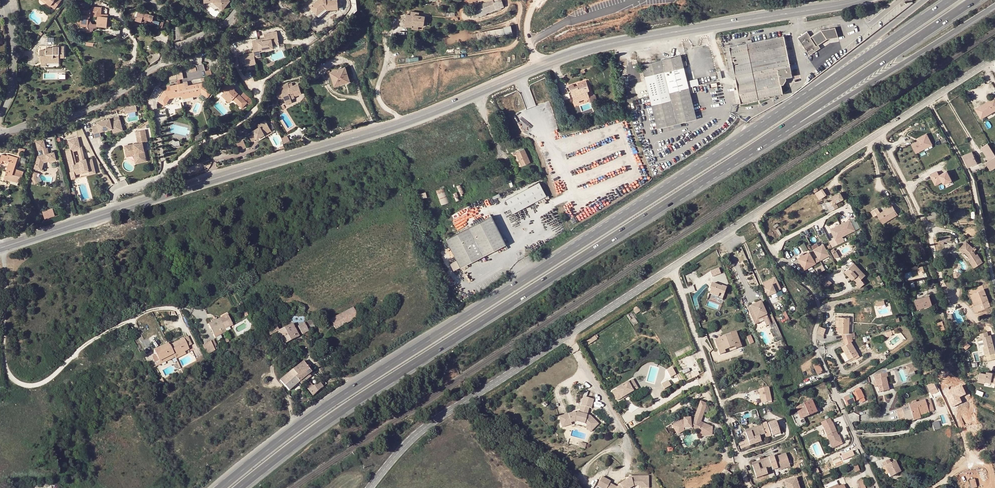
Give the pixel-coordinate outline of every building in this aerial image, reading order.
[(47,1),(46,2),(55,8),(61,0),(46,0),(47,1)] [(209,2),(213,2),(223,9),(230,0),(209,0),(209,2)] [(317,15),(326,7),(327,10),(338,8),(337,0),(318,0),(310,6),(314,10),(317,15)] [(494,4),(496,9),(496,10),(504,7),(502,0),(499,0),(493,2),(494,4)] [(494,4),(475,11),(477,16),(496,9),(494,4)] [(89,8),(87,10),(82,10),(78,13),(79,15),(77,16),(77,22),(78,23),(80,23),(88,24),(87,27),(90,32),(93,30),(92,28),(96,26),(106,27),(107,20),(107,14),(100,14),(101,7),(92,6),(89,8)] [(317,15),(314,10),(312,12),(317,19),(328,11),(327,10),(326,7),(317,15)] [(158,29),(162,31),(163,23),(157,21),(158,17),(138,11),(135,20),(141,22),(142,18),(146,20),(151,21),(151,20),(153,21),(152,24),(159,25),(158,29)] [(410,15),(406,15),(404,25),(408,26),(412,26),(412,24),(418,25),(423,26),(424,16),(418,16),(419,13),(410,12),(410,15)] [(505,34),(503,27),(476,32),(476,33),(472,34),(473,39),(477,39),(478,40),(502,35),(502,34),(505,34)] [(809,55),(820,48),(818,45),(827,38),(838,37),(835,27),(821,30),(810,36),(807,32),(798,38),(809,55)] [(257,42),(251,43),(253,49),(251,50),(251,52),(243,54),(245,65),(256,62),(254,56),(260,55),(259,49),(272,46),(271,44),(277,42),(275,31),(263,34),(263,37),(256,39),(257,42)] [(729,47),(740,102),(776,95),(783,94),(781,85),(783,84),(786,80),(785,78),(791,76),(784,36),(752,42),(751,39),(746,40),(747,43),(729,47)] [(41,55),(40,62),(46,62),(59,62),(59,57),(64,57),(64,47),(53,46),(53,48),(46,48),(46,50),(39,50),(39,55),(41,55)] [(689,87),(682,61),(681,58),(680,55),(642,65),(650,97),(657,128),(696,119),(690,93),(689,87)] [(344,67),(330,72),(334,86),(340,84),(339,82),(348,79),(344,67)] [(48,72),(43,72),(44,79),(59,78),(59,73),(63,73),(63,69),(48,69),(48,72)] [(689,80),(691,86),(700,84),(698,78),(689,80)] [(224,90),(221,94),(228,101),(231,100),(232,99),(241,108),(246,103),(250,107),(254,104),(250,97),(245,102),(234,91),(231,80),(222,83),(224,90)] [(578,85),(580,89),(588,86),(586,81),(578,83),(578,85)] [(179,84),(176,85),(178,85),(179,86),(180,91),(181,90),(184,90),(184,92),(182,93),(182,92),(181,92),(182,95),(181,96),(181,99),(198,95),(201,92),(207,97),(212,90),(201,83),(199,83),(200,86),(195,87),(195,84),(187,86),(184,87),(184,83),(179,84)] [(301,93),(298,84),(292,86),(291,84),(279,87),(280,90),(276,91),(279,100),(284,98),(285,101),(291,99),(294,97),(293,94),(295,93),(295,95),(301,93)] [(179,96),(176,85),(170,86),(170,90),(164,91),(157,101),(164,105),(169,98),(179,96)] [(577,88),(570,90),(574,104),(579,102),(579,101),(587,98),(589,97),(589,96),(587,91),(589,90),(588,86),(580,89),(578,89),(577,88)] [(589,97),(587,98),(589,103),(597,100),(595,94),(589,96),(589,97)] [(985,116),(994,111),(994,98),(975,109),(979,115),(983,113),(985,116)] [(123,130),(120,119),(111,122),(110,118),(97,122),(98,125),(92,126),(95,138),(101,136),(100,131),(112,128),(113,133),(123,130)] [(252,142),(270,131),(267,127),(264,122),(257,126),(259,128),(252,133),(253,135),(249,137),(252,142)] [(138,143),(124,145),(126,153),(132,152),(132,154),(135,153),(137,163),(146,161),(144,151),(143,142),(146,141),(147,141),(145,130),(136,132),(138,143)] [(911,143),(916,153),(933,145),(927,132),(918,137),(920,139),(911,143)] [(286,136),(281,139),(282,145),(289,142),(286,136)] [(71,172),(74,171),(75,162),(72,150),(79,149),(80,147),(78,138),(68,140),(70,149),(65,150),(71,172)] [(44,162),(49,161),(49,162),(57,160),(56,158),(54,151),(49,153),(47,148),(46,148),(44,139),(36,142),(38,150),(43,149),(44,154),(38,156),(34,168),(42,170),(43,166),(44,162)] [(179,140),(176,141),(173,139),(170,144),(175,147),(180,146),(179,140)] [(243,140),(242,141),(237,144),(239,150),(246,148),(243,140)] [(990,170),(994,167),(994,156),(987,143),(980,147),(988,160),(985,162),(990,170)] [(82,146),(80,147),(79,149),(82,161),(81,161),(77,162),(75,162),(74,171),(75,175),(89,171),(90,174),(96,173),(92,159),(87,160),(86,158),(85,158),(82,146)] [(79,149),(72,150),(75,162),(77,162),(74,151),(78,150),(81,161),(82,161),(79,149)] [(523,149),(516,152),(522,166),(529,162),(523,149)] [(972,151),(962,155),(967,167),(976,163),(972,151)] [(132,152),(126,153),(126,156),(134,155),(135,163),(137,163),(135,153),(132,154),(132,152)] [(522,166),(516,152),(511,154),(517,168),(522,166)] [(9,162),(5,175),(11,177),(10,180),(18,182),(20,176),(22,177),(23,172),(14,169),(17,159),(6,156),(6,157),(5,160),(9,162)] [(937,171),(930,175),(935,185),(942,181),(944,184),(951,180),(947,171),(939,175),(937,171)] [(513,213),(546,196),(539,183),(506,200),(513,213)] [(461,184),(456,186),(460,195),(464,193),(461,184)] [(444,188),(436,191),(441,206),(449,203),(444,188)] [(820,199),(828,195),(823,188),(816,192),(820,199)] [(831,210),(838,206),(835,201),(843,197),(840,191),(828,198),(829,200),(825,202),(827,206),(829,205),(831,210)] [(877,214),(882,223),(897,214),(892,206),(885,210),(880,212),(877,207),(870,212),(873,217),(877,214)] [(45,218),(55,215),(52,208),(42,211),(45,218)] [(928,220),(936,218),(934,211),(926,214),(928,220)] [(505,244),(491,217),(446,239),(457,261),(460,267),(505,244)] [(850,219),(831,229),(838,244),(845,241),(842,236),(856,230),(850,219)] [(952,240),(950,234),(939,236),(941,244),(944,243),(944,241),(952,240)] [(959,249),(963,252),(964,252),(968,255),(970,259),(968,260),(974,268),(982,262),(977,254),(975,255),(974,252),(976,249),(974,246),(973,248),(967,243),(964,246),(962,245),(959,249)] [(823,244),(814,249),(818,257),(814,259),(809,252),(799,258),(805,269),(816,262),(818,261),(830,254),(823,244)] [(460,267),(457,261),(450,264),(453,270),(460,267)] [(857,283),(861,287),(866,282),(863,278),(866,274),(855,262),(846,271),(849,275),(850,273),(854,278),(855,278),(858,281),(857,283)] [(718,269),(710,271),(712,277),(720,274),(718,269)] [(775,276),(763,282),(768,294),(780,288),(775,276)] [(827,277),(822,282),(828,287),(833,282),(827,277)] [(719,300),(724,302),(728,290),(724,288),(723,289),(721,288),(714,285),(711,291),(713,291),(711,295),(720,299),(719,300)] [(976,305),(973,306),(972,306),(973,312),(989,307),(983,290),(972,293),(976,305)] [(918,309),(932,304),(930,297),(924,298),(924,296),(915,299),(918,309)] [(766,329),(771,327),(765,315),(760,302),(750,306),(747,308),(754,324),(762,321),(765,326),(766,329)] [(352,308),(330,320),(335,329),(357,317),(352,308)] [(213,322),(208,324),(213,333),(215,337),(226,331),(225,329),(233,325),(227,314),(219,318),(216,320),(213,322)] [(841,333),(843,340),(852,337),(851,333),(849,333),(850,317),(839,317),(838,325),(838,333),(841,333)] [(304,323),(298,326),(302,334),(315,328),(311,320),(304,323)] [(940,331),(945,329),(942,321),(937,323),(940,331)] [(279,331),(278,331),(284,344),(298,336),(291,324),(279,331)] [(266,337),(278,331),(279,331),(277,327),(265,334),(266,337)] [(824,329),(818,327),(817,329),(816,332),(816,334),(822,336),(824,329)] [(728,336),(732,350),(741,347),(735,331),(730,333),(730,335),(728,336)] [(980,334),(981,338),(983,338),(985,347),(983,347),(985,356),(994,353),(994,351),(991,335),(990,335),(989,331),(980,334)] [(950,334),(944,336),(946,342),(952,340),(950,334)] [(187,336),(183,338),(188,346),(191,344),(187,336)] [(732,350),(728,336),(718,339),(722,353),(732,350)] [(853,340),(852,337),(843,340),(844,345),(842,347),(848,359),(852,358),(855,356),(858,354),(851,341),(853,340)] [(183,338),(169,345),(173,354),(174,356),(184,351),(189,349),(188,346),(183,338)] [(971,346),(967,342),(963,346),(966,350),(971,346)] [(169,345),(168,343),(153,350),(155,354),(159,361),(173,354),(169,345)] [(160,364),(175,357),(174,356),(173,354),(159,361),(160,364)] [(195,358),(196,360),(180,368),(183,374),(197,366),(202,363),(205,361),(202,355),(195,358)] [(810,360),(813,365),(818,362),(816,357),(810,360)] [(300,381),(308,375),(313,370),(309,365),(307,367),(303,361),(290,372),(291,373),(297,380),(299,382),(300,381)] [(813,365),(818,375),(823,372),(818,362),(813,365)] [(915,362),(906,365),(909,373),(918,369),(915,362)] [(666,371),(670,377),(675,375),(672,368),(666,371)] [(987,371),(984,382),(994,384),(994,372),(987,371)] [(291,373),(290,372),(280,380),(289,391),(299,382),(297,380),(291,373)] [(876,386),(878,386),(879,392),(889,390),(885,378),(887,377),(886,373),(873,376),(875,381),(876,386)] [(310,377),(308,375),(300,381),(301,382),(302,383),(303,382),(310,377)] [(632,379),(611,392),(617,403),(629,396),(629,395),(630,394),(638,389),(632,379)] [(670,385),(667,380),(661,384),(664,389),(670,385)] [(309,390),(308,390),(312,395),(322,387),(319,382),(313,386),(309,381),(305,385),(309,390)] [(961,384),(944,392),(951,407),(962,402),(959,397),(966,394),(961,384)] [(770,387),(759,388),(761,403),(772,401),(770,387)] [(855,393),(843,399),(846,406),(849,404),(850,407),(855,405),(854,402),(859,399),(861,403),(865,401),(860,391),(855,393)] [(575,413),(559,418),(562,428),(572,426),(572,424),(576,423),(585,424),(587,426),(586,428),(591,433),(599,423),(590,416),(587,415),(589,409),(591,409),(593,400),(583,398),(580,414),(575,413)] [(904,418),(905,421),(913,419),(913,417),(919,415),(919,413),(928,411),(929,412),(934,410),(931,401),(925,403),(925,400),(916,403),(912,404),(909,405),(901,408),(904,418)] [(678,419),(671,424),(677,435),(683,431),(693,431),(703,435),(710,433),(713,427),(700,423),(703,415),(707,404),(700,401),(696,413),(694,418),(678,419)] [(791,415),(797,427),(806,423),(803,418),(817,411),(812,401),(795,408),(797,412),(791,415)] [(901,408),(896,409),(899,419),(904,418),(901,408)] [(777,421),(768,423),(772,436),(781,433),(777,421)] [(938,421),(932,424),(934,431),(941,429),(938,421)] [(836,434),(831,423),(822,427),(829,442),(832,440),(835,447),(842,444),(838,436),(837,436),(836,437),(835,434),(836,434)] [(765,434),(766,437),(771,436),(767,424),(762,425),(762,427),(745,433),(749,445),(761,441),(759,436),(765,434)] [(745,433),(762,427),(762,425),(761,425),(744,430),(745,433)] [(843,459),(855,456),(853,451),(841,454),(843,459)] [(777,469),(778,470),(789,466),(785,453),(768,459),(769,460),(752,466),(756,478),(768,474),(766,469),(771,467),(772,470),(777,469)] [(752,466),(769,460),(768,459),(768,458),(751,463),(752,466)] [(883,466),(885,466),(887,471),(900,471),(895,460),(890,462),(888,459),(882,463),(883,466)] [(617,487),(616,487),(632,487),(634,487),(639,486),(638,486),(649,486),(648,476),(632,476),(632,479),(629,479),(620,484),(621,485),(617,487)] [(602,477),(597,486),(601,487),(607,487),(610,483),(611,481),(602,477)] [(784,482),(786,487),(798,487),(795,478),(784,482)]
